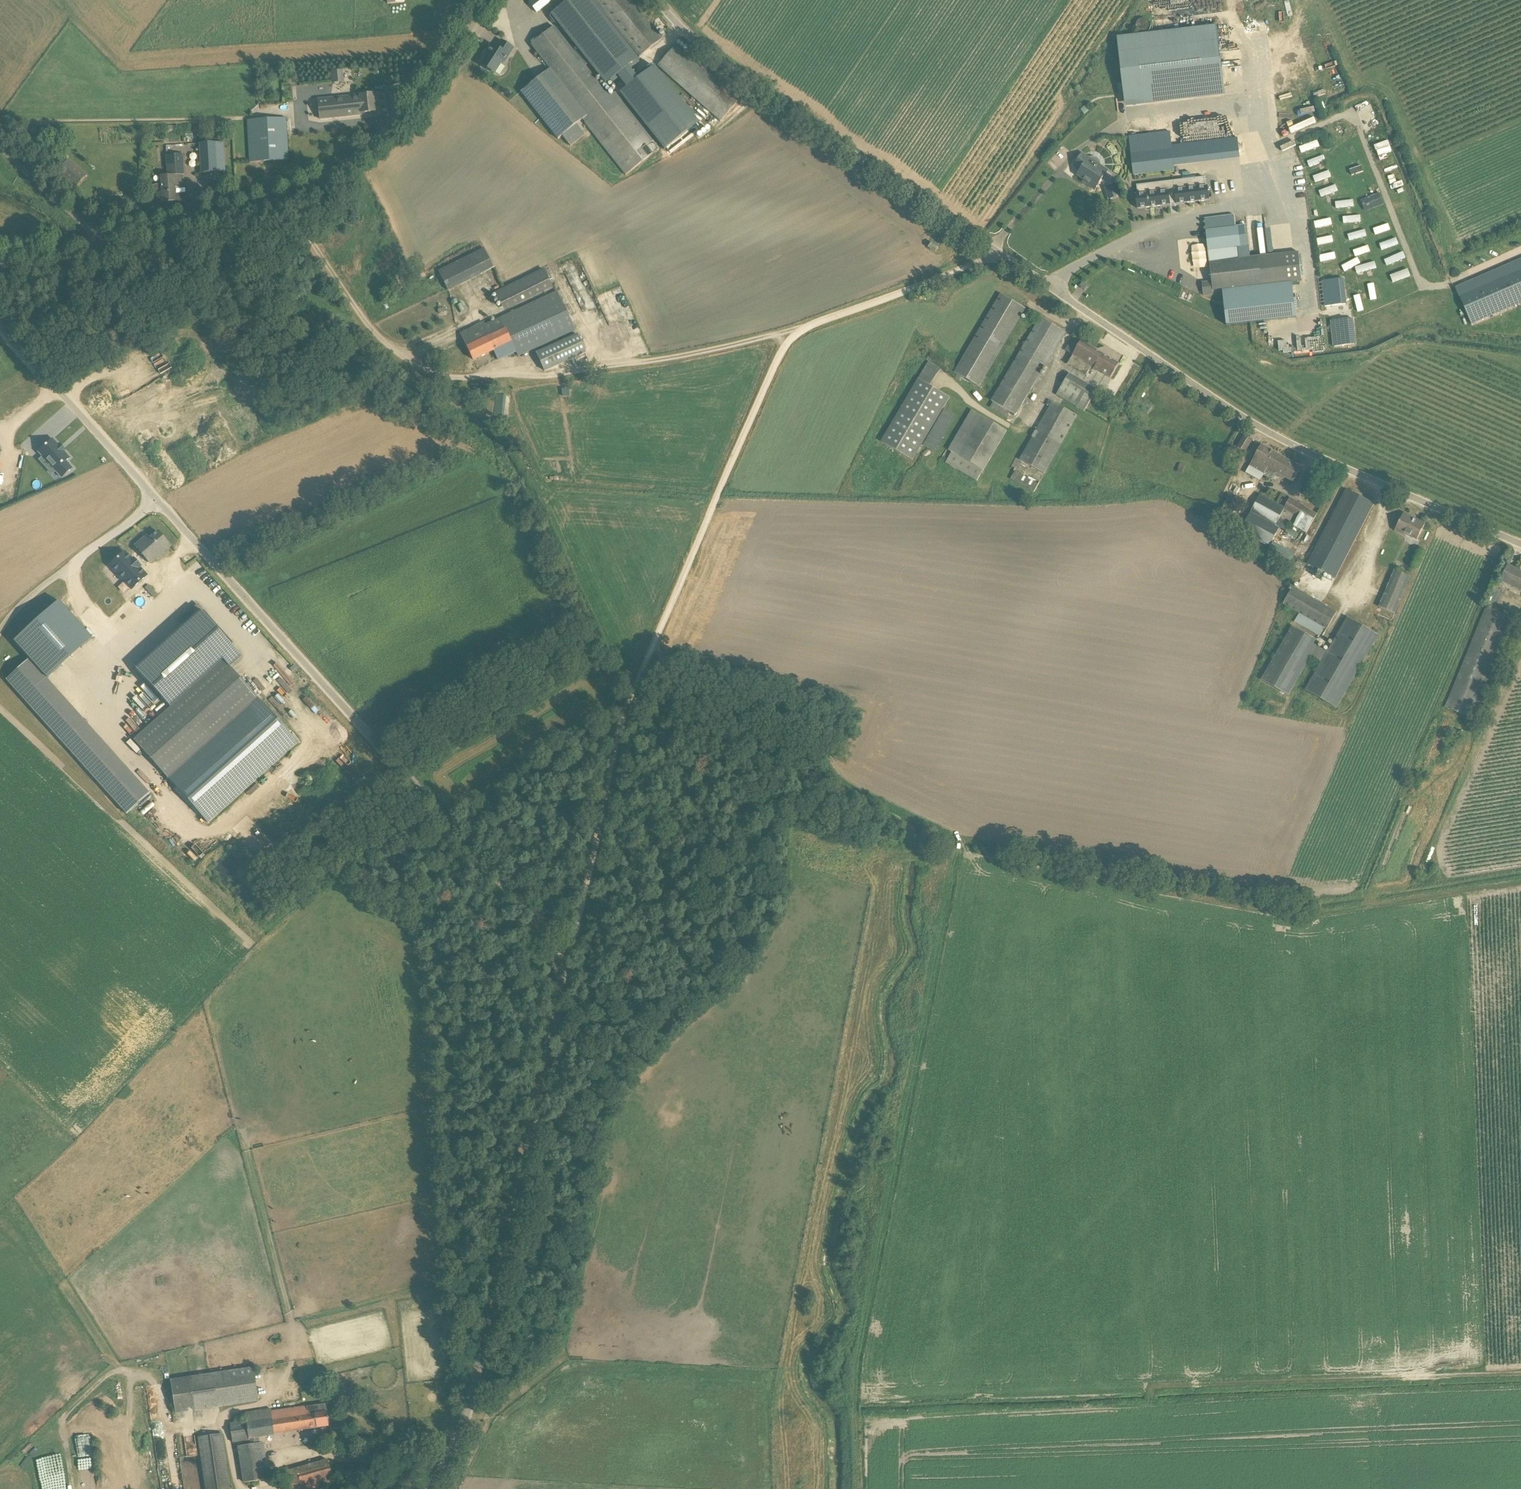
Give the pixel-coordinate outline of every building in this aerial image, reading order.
[(575,0),(568,0),(553,12),(580,47),(586,55),(591,61),(607,81),(630,63),(588,8),(584,11),(575,0)] [(608,18),(639,57),(641,55),(662,39),(630,0),(594,0),(608,18)] [(531,44),(538,52),(550,69),(587,116),(589,119),(584,123),(626,176),(659,149),(615,93),(609,97),(585,67),(591,61),(586,55),(580,47),(574,52),(560,34),(554,26),(531,44)] [(1217,26),(1118,38),(1125,97),(1224,86),(1217,26)] [(513,48),(510,46),(501,41),(497,48),(491,44),(486,52),(488,53),(487,54),(485,58),(482,58),(480,61),(482,63),(480,65),(495,75),(503,63),(504,64),(513,48)] [(739,100),(677,44),(658,65),(720,121),(739,100)] [(641,76),(620,93),(663,148),(697,121),(654,66),(641,76)] [(562,136),(587,116),(550,69),(521,92),(557,139),(561,136),(562,136)] [(343,82),(342,70),(331,71),(332,82),(343,82)] [(373,94),(308,101),(310,120),(362,115),(362,113),(375,112),(373,94)] [(286,118),(248,120),(250,162),(289,160),(286,118)] [(1170,132),(1130,137),(1134,175),(1175,170),(1174,162),(1239,154),(1238,138),(1172,146),(1170,132)] [(1374,143),(1377,154),(1392,149),(1389,138),(1374,143)] [(1300,152),(1319,148),(1318,141),(1299,145),(1300,152)] [(225,172),(224,142),(200,143),(201,173),(225,172)] [(182,174),(185,174),(185,154),(167,155),(167,175),(161,175),(162,185),(156,185),(155,185),(154,185),(154,186),(153,186),(153,187),(152,187),(152,188),(152,189),(152,190),(152,191),(153,191),(153,192),(154,193),(155,193),(156,194),(157,194),(157,202),(188,201),(186,187),(183,187),(182,174)] [(1091,158),(1089,158),(1082,154),(1075,166),(1081,170),(1078,175),(1089,183),(1088,185),(1095,190),(1108,171),(1101,167),(1101,163),(1100,161),(1098,159),(1096,158),(1095,157),(1093,157),(1091,158)] [(1323,155),(1307,161),(1309,167),(1326,161),(1323,155)] [(1358,167),(1350,170),(1352,175),(1360,172),(1358,167)] [(1329,170),(1313,176),(1315,182),(1331,177),(1329,170)] [(1207,179),(1135,186),(1138,209),(1210,202),(1207,179)] [(1109,199),(1119,195),(1114,184),(1104,188),(1109,199)] [(1320,196),(1338,192),(1336,185),(1319,190),(1320,196)] [(1365,211),(1384,204),(1379,193),(1361,200),(1365,211)] [(1335,202),(1336,208),(1354,206),(1353,200),(1335,202)] [(1233,213),(1205,217),(1209,252),(1210,263),(1213,281),(1214,291),(1222,290),(1292,281),(1302,280),(1299,252),(1242,259),(1238,227),(1235,227),(1233,213)] [(1315,228),(1332,224),(1330,217),(1313,221),(1315,228)] [(1365,230),(1348,234),(1349,240),(1366,236),(1365,230)] [(1316,238),(1317,245),(1334,242),(1332,235),(1316,238)] [(1397,239),(1379,243),(1381,249),(1398,245),(1397,239)] [(939,248),(932,243),(929,247),(936,252),(939,248)] [(1355,256),(1370,252),(1368,246),(1353,250),(1355,256)] [(529,271),(521,254),(493,268),(483,250),(439,272),(449,292),(485,274),(493,290),(529,271)] [(1403,252),(1384,259),(1386,265),(1405,258),(1403,252)] [(1319,261),(1336,260),(1335,253),(1319,254),(1319,261)] [(1374,261),(1355,267),(1357,273),(1376,267),(1374,261)] [(1458,293),(1472,325),(1520,303),(1520,266),(1458,293)] [(1339,268),(1321,271),(1321,278),(1340,275),(1339,268)] [(1392,282),(1410,275),(1408,268),(1390,275),(1392,282)] [(553,288),(543,269),(494,292),(504,312),(553,288)] [(1204,296),(1214,295),(1214,291),(1213,281),(1203,282),(1204,296)] [(1227,325),(1296,316),(1292,281),(1222,290),(1227,325)] [(558,292),(477,328),(476,326),(460,333),(473,360),(493,350),(498,360),(515,351),(518,356),(575,330),(558,292)] [(1026,308),(1001,294),(955,373),(979,387),(1026,308)] [(1359,294),(1353,296),(1357,310),(1363,309),(1359,294)] [(1344,299),(1338,301),(1342,314),(1348,313),(1344,299)] [(1065,332),(1041,318),(992,401),(1016,415),(1065,332)] [(1353,319),(1330,321),(1333,347),(1356,345),(1353,319)] [(536,354),(545,372),(586,353),(578,335),(536,354)] [(1119,365),(1081,342),(1074,337),(1066,350),(1073,355),(1067,364),(1086,376),(1092,367),(1111,378),(1119,365)] [(1097,391),(1069,374),(1056,395),(1084,412),(1097,391)] [(950,398),(919,379),(882,442),(913,461),(950,398)] [(1077,416),(1049,400),(1046,405),(1050,407),(1019,460),(1043,474),(1077,416)] [(1007,431),(972,411),(949,451),(952,453),(946,463),(977,481),(1007,431)] [(1245,435),(1238,447),(1246,452),(1253,439),(1245,435)] [(58,438),(44,451),(50,458),(52,456),(56,461),(51,465),(57,473),(61,470),(67,477),(78,467),(71,460),(75,457),(70,451),(71,449),(65,443),(63,444),(58,438)] [(1264,475),(1268,467),(1268,466),(1275,453),(1262,445),(1249,467),(1264,475)] [(1268,466),(1268,467),(1264,475),(1273,480),(1278,473),(1294,482),(1301,468),(1275,453),(1268,466)] [(1373,506),(1358,498),(1345,491),(1307,564),(1335,578),(1373,506)] [(1279,517),(1284,509),(1261,496),(1251,513),(1279,528),(1284,531),(1289,523),(1279,517)] [(1279,517),(1289,523),(1307,533),(1317,514),(1290,498),(1284,509),(1279,517)] [(1279,528),(1251,513),(1241,531),(1269,547),(1279,528)] [(1404,513),(1396,529),(1418,540),(1425,524),(1404,513)] [(146,565),(171,548),(159,530),(148,537),(146,535),(132,544),(146,565)] [(145,578),(125,553),(109,565),(129,590),(145,578)] [(1501,581),(1520,590),(1520,572),(1508,566),(1501,581)] [(1411,577),(1395,570),(1379,607),(1395,614),(1411,577)] [(1337,612),(1291,586),(1281,603),(1299,613),(1323,627),(1327,629),(1337,612)] [(59,601),(14,641),(48,678),(92,638),(59,601)] [(229,643),(197,607),(184,619),(182,618),(180,619),(185,625),(136,669),(170,707),(134,740),(168,777),(257,697),(230,667),(242,656),(231,644),(233,643),(231,641),(229,643)] [(1510,616),(1487,607),(1449,700),(1473,709),(1510,616)] [(1318,636),(1323,627),(1299,613),(1294,622),(1318,636)] [(1306,689),(1337,707),(1378,636),(1347,618),(1327,652),(1317,646),(1319,643),(1292,627),(1262,678),(1289,694),(1310,657),(1321,663),(1306,689)] [(254,1367),(171,1379),(176,1412),(259,1400),(254,1367)] [(249,1440),(250,1444),(259,1443),(258,1437),(278,1434),(277,1432),(329,1424),(327,1412),(326,1404),(271,1411),(271,1409),(245,1412),(247,1421),(230,1423),(233,1442),(249,1440)] [(73,1417),(74,1442),(90,1442),(89,1417),(73,1417)] [(345,1433),(344,1425),(334,1426),(335,1434),(345,1433)] [(198,1437),(206,1488),(230,1488),(222,1433),(198,1437)] [(250,1444),(239,1446),(244,1482),(267,1479),(262,1443),(259,1443),(250,1444)] [(334,1484),(332,1477),(342,1474),(339,1465),(330,1468),(327,1459),(284,1471),(289,1488),(316,1488),(334,1484)]
